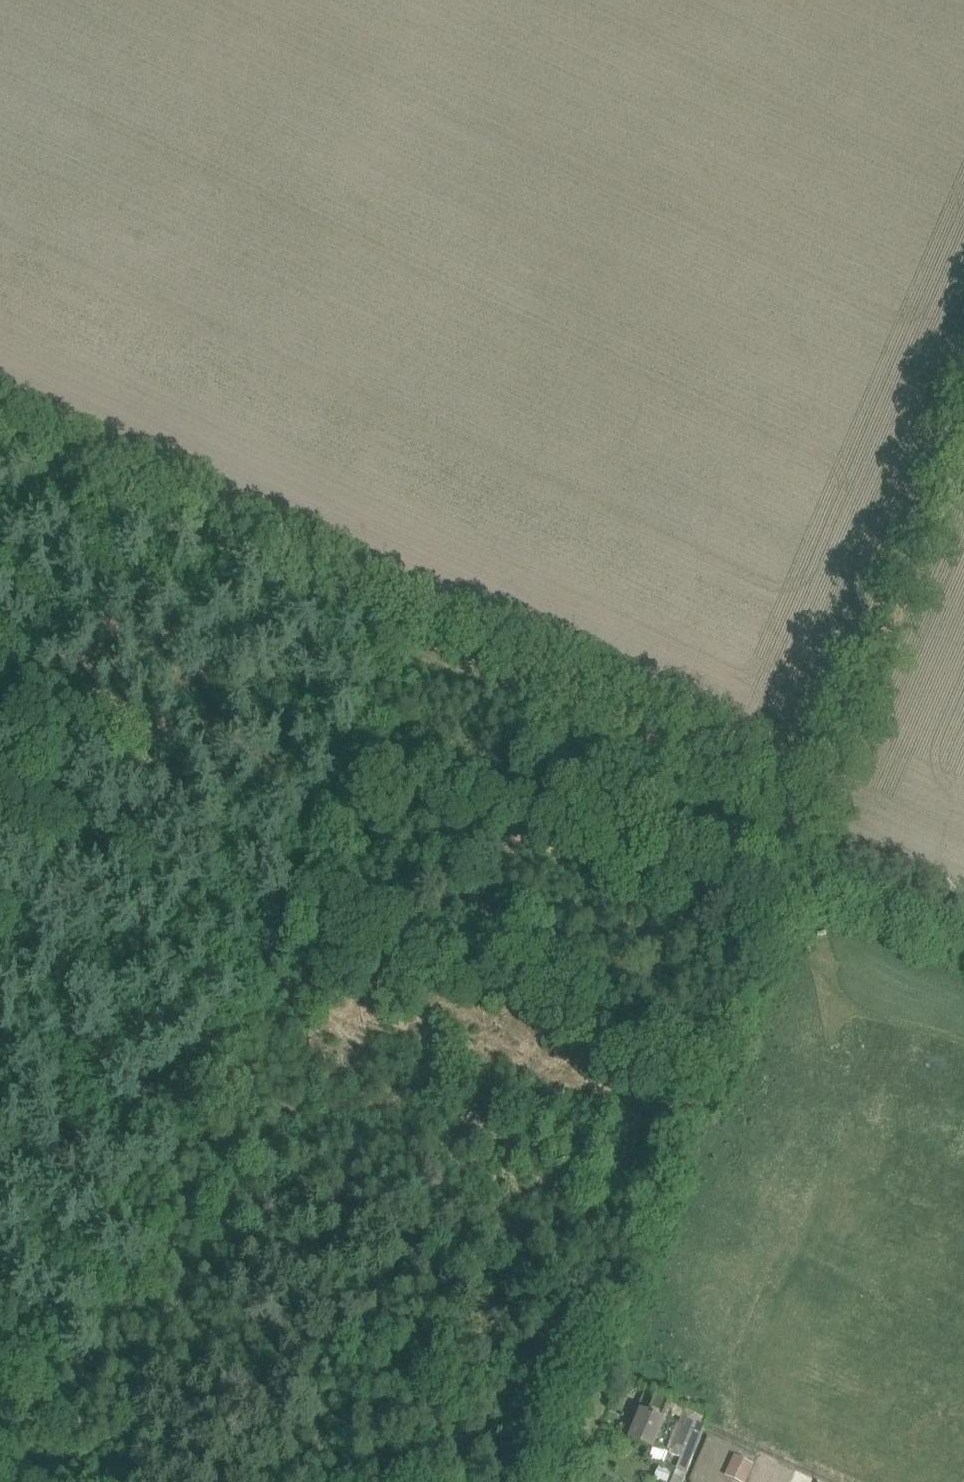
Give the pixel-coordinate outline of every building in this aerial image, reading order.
[(652,1395),(644,1413),(641,1412),(639,1415),(635,1413),(631,1422),(635,1424),(629,1439),(651,1449),(663,1421),(666,1423),(671,1412),(674,1405),(652,1395)] [(675,1426),(665,1451),(687,1459),(682,1471),(677,1469),(670,1481),(683,1481),(692,1462),(690,1462),(706,1424),(686,1417),(682,1429),(675,1426)] [(724,1476),(737,1481),(745,1481),(753,1465),(734,1456),(724,1476)]
